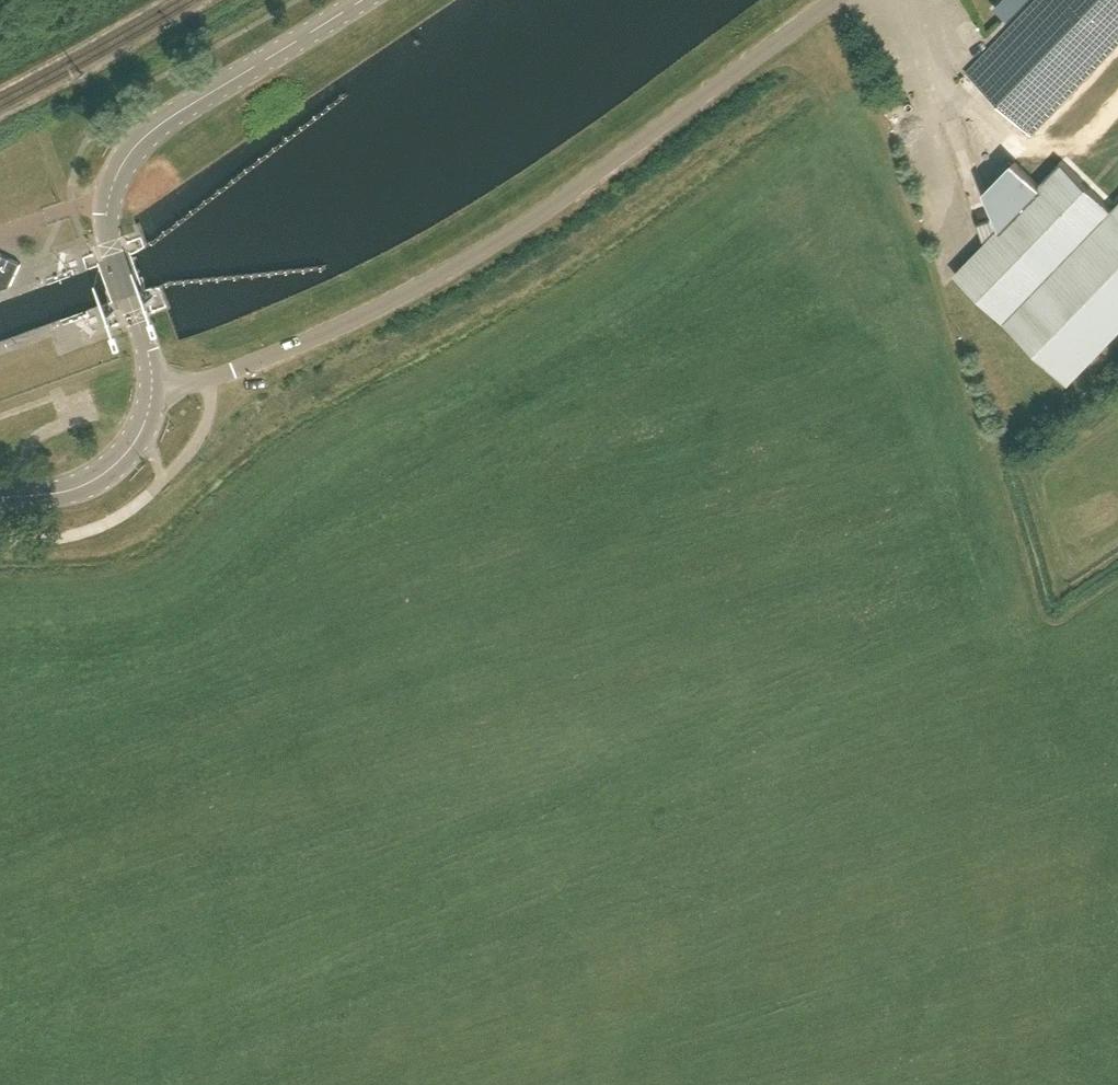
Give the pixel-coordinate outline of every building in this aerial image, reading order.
[(1117,44),(1117,0),(1039,0),(969,73),(1032,134),(1117,44)] [(995,8),(1007,20),(1026,0),(1002,0),(995,8)] [(1005,323),(1068,385),(1117,333),(1117,60),(1016,165),(1040,189),(997,233),(993,219),(978,224),(985,245),(956,276),(1005,323)] [(21,263),(4,254),(0,252),(0,289),(0,290),(11,286),(21,263)]
